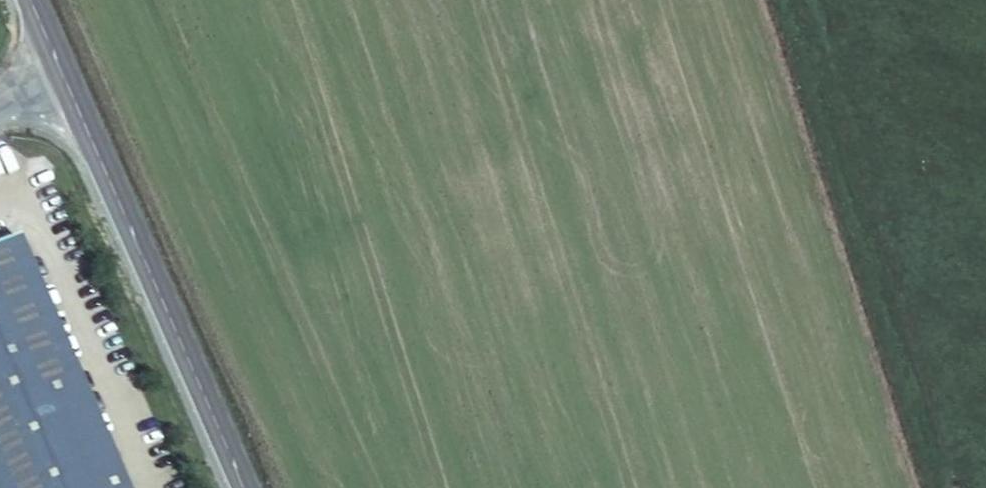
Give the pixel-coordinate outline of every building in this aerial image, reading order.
[(17,243),(0,251),(0,487),(122,487),(17,243)]
